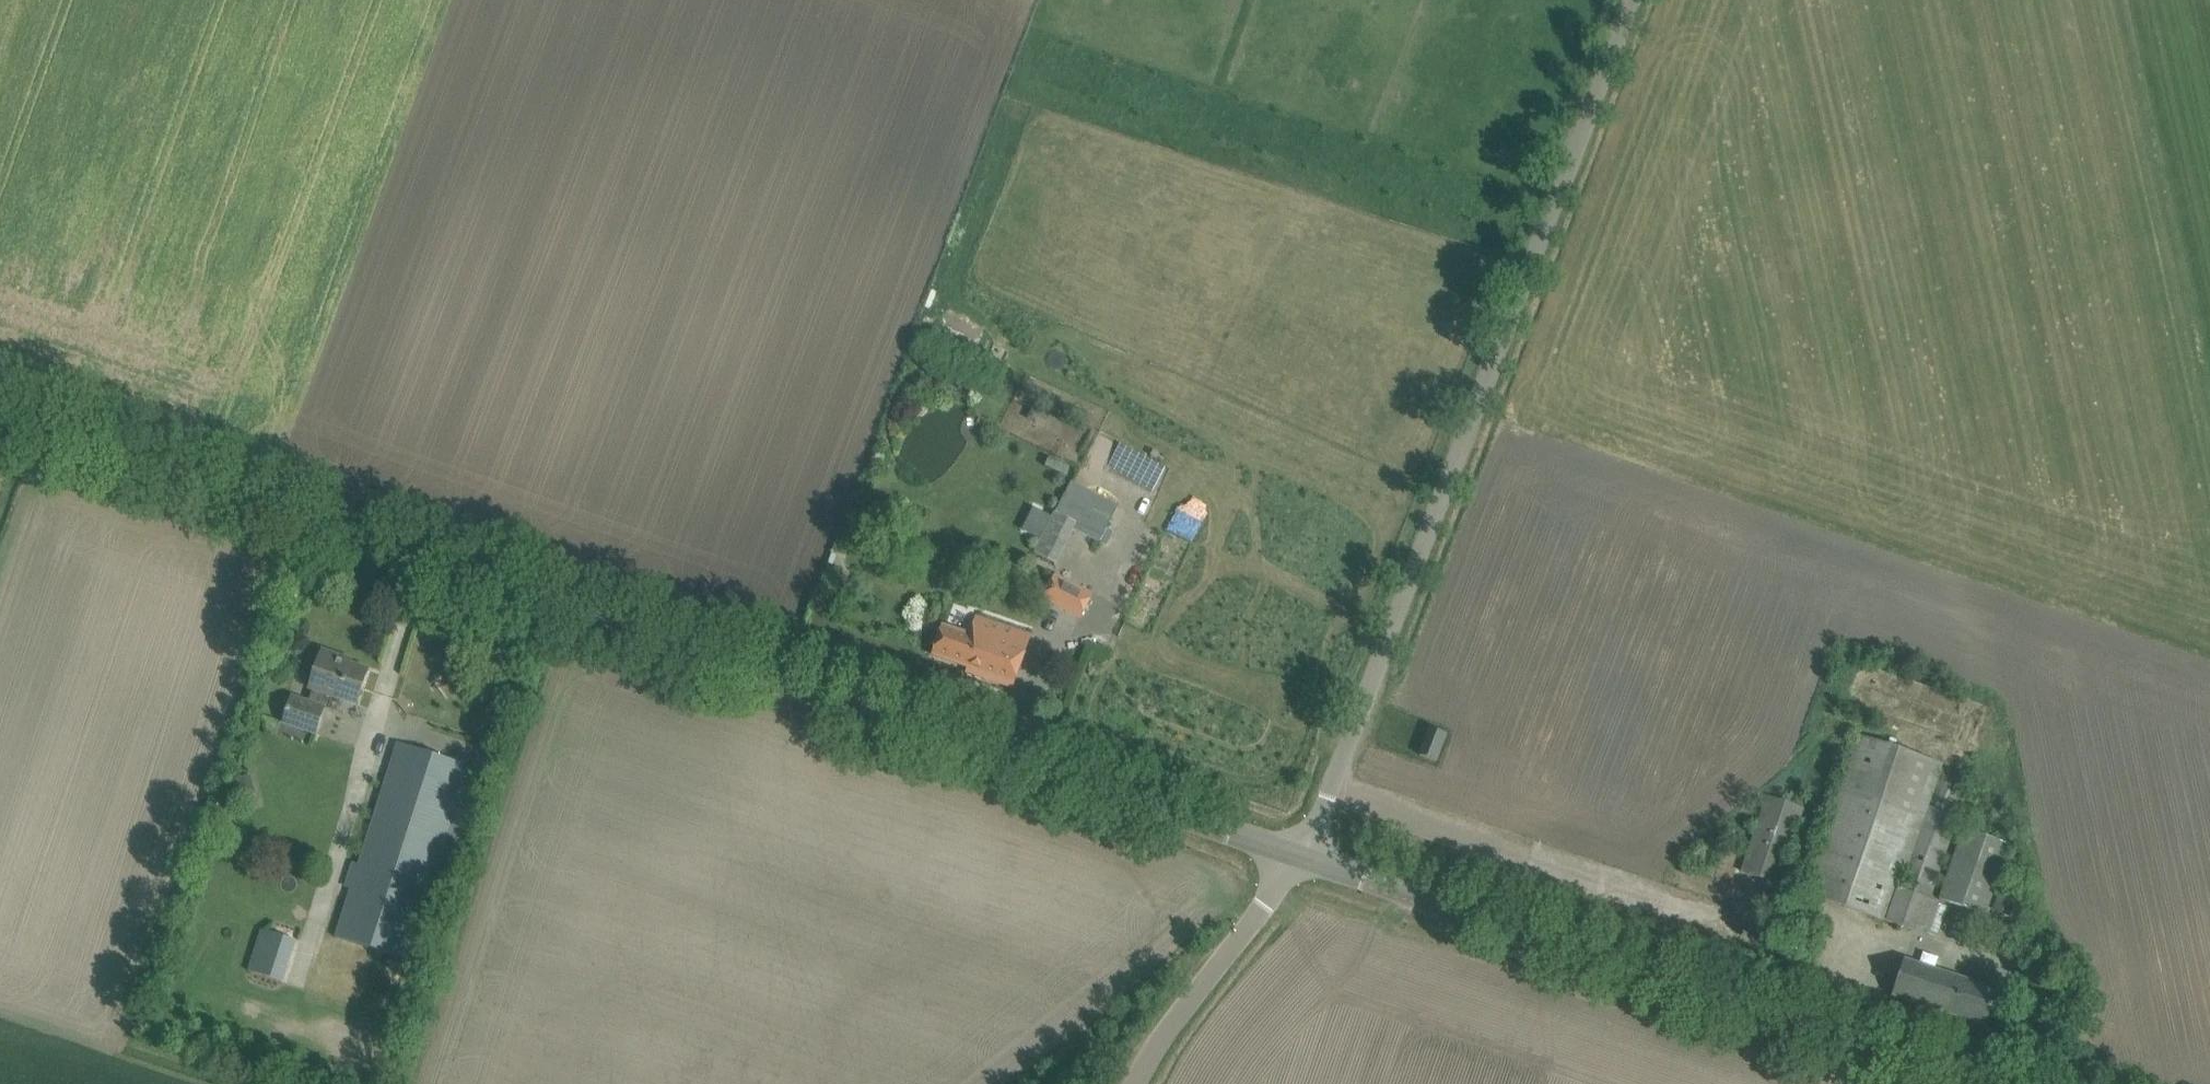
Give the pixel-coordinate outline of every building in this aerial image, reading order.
[(1058,511),(1037,553),(1056,563),(1074,529),(1078,521),(1058,511)] [(1101,516),(1090,538),(1101,543),(1112,522),(1101,516)] [(1092,593),(1056,574),(1044,599),(1080,617),(1092,593)] [(970,632),(944,623),(933,655),(984,672),(983,676),(1013,686),(1030,634),(976,615),(970,632)] [(313,689),(309,703),(292,697),(283,724),(317,735),(326,706),(324,705),(327,696),(357,706),(369,670),(337,660),(338,656),(323,650),(310,688),(313,689)] [(1436,762),(1446,735),(1431,728),(1420,756),(1436,762)] [(1856,734),(1810,872),(1803,893),(1928,935),(1939,902),(1931,899),(1969,789),(1938,779),(1944,764),(1856,734)] [(459,844),(475,794),(463,790),(471,766),(398,743),(359,864),(337,931),(410,955),(447,840),(459,844)] [(1769,796),(1742,872),(1778,884),(1804,808),(1809,795),(1792,789),(1788,802),(1769,796)] [(2010,844),(1963,828),(1939,898),(1987,914),(2010,844)] [(248,972),(283,983),(297,940),(262,929),(248,972)] [(1905,958),(1892,995),(1986,1026),(1998,988),(1905,958)]
